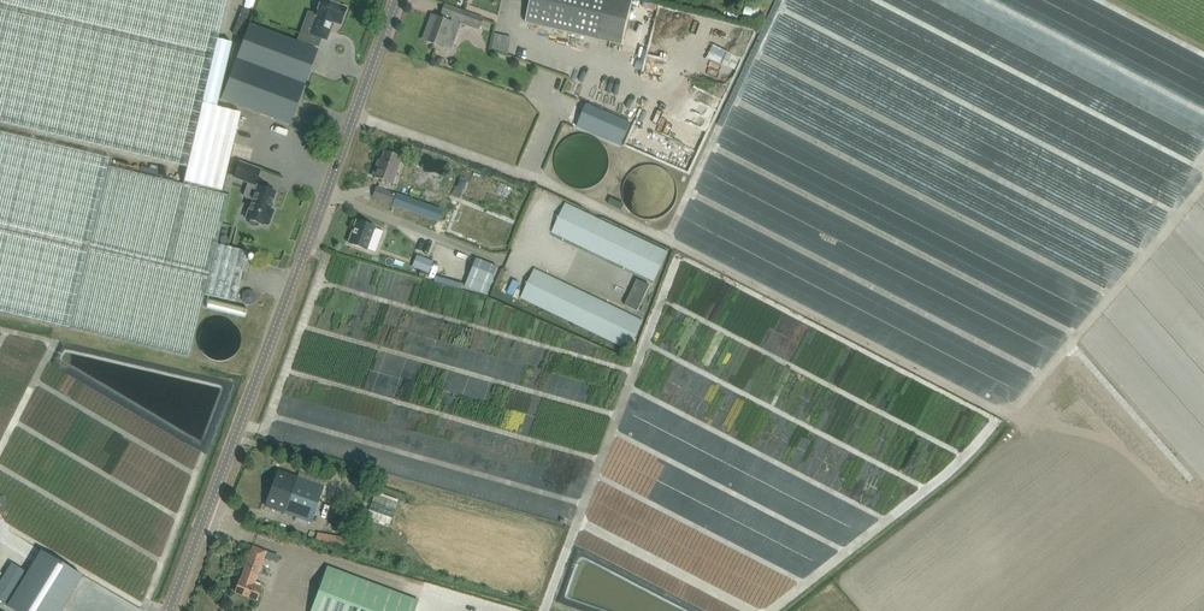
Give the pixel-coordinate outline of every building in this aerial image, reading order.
[(187,168),(183,185),(108,167),(110,157),(0,131),(0,312),(69,328),(178,354),(190,357),(205,294),(227,299),(235,301),(247,251),(239,250),(217,244),(228,195),(221,194),(240,113),(217,108),(233,43),(217,39),(227,0),(0,0),(0,124),(187,168)] [(309,34),(326,40),(331,28),(329,27),(331,23),(333,24),(333,22),(340,25),(346,8),(325,0),(321,0),(315,16),(316,16),(309,34)] [(622,45),(633,0),(531,0),(526,22),(622,45)] [(751,2),(749,19),(763,21),(765,3),(751,2)] [(430,26),(425,41),(442,47),(445,38),(453,41),(460,24),(465,26),(479,31),(483,19),(469,14),(461,11),(444,5),(441,13),(453,18),(451,22),(431,15),(428,25),(430,26)] [(241,36),(250,11),(242,9),(233,34),(241,36)] [(290,125),(309,72),(318,50),(249,24),(221,99),(290,125)] [(442,67),(445,60),(438,58),(435,65),(442,67)] [(586,104),(577,126),(621,146),(631,124),(586,104)] [(679,143),(668,142),(668,151),(678,151),(679,143)] [(373,176),(384,180),(391,183),(401,158),(396,155),(384,152),(380,162),(378,161),(373,176)] [(268,171),(285,176),(290,162),(273,156),(268,171)] [(239,162),(234,177),(248,183),(254,185),(260,170),(239,162)] [(456,186),(463,189),(465,182),(458,180),(456,186)] [(248,183),(244,194),(245,198),(252,200),(245,218),(250,220),(249,222),(251,225),(255,227),(258,225),(259,223),(263,225),(264,224),(268,225),(273,210),(269,209),(275,192),(257,185),(254,185),(248,183)] [(375,187),(372,196),(392,203),(394,198),(395,194),(375,187)] [(396,194),(392,205),(412,212),(415,201),(396,194)] [(667,252),(565,203),(552,232),(654,280),(667,252)] [(355,220),(347,243),(358,247),(367,250),(368,249),(375,252),(383,231),(375,228),(376,227),(367,224),(355,220)] [(433,261),(416,255),(412,266),(428,273),(433,261)] [(468,276),(464,286),(486,295),(490,285),(498,267),(475,258),(468,276)] [(534,269),(521,297),(630,348),(643,320),(534,269)] [(637,280),(625,305),(638,311),(650,286),(637,280)] [(245,297),(253,308),(261,302),(253,291),(245,297)] [(246,318),(247,312),(213,305),(212,311),(246,318)] [(877,385),(879,381),(867,374),(865,379),(877,385)] [(971,413),(969,420),(990,426),(992,420),(971,413)] [(969,433),(985,439),(988,431),(972,424),(969,433)] [(947,438),(974,450),(978,440),(951,429),(947,438)] [(324,487),(289,474),(278,470),(265,506),(276,510),(311,523),(324,487)] [(42,531),(50,534),(53,524),(45,521),(42,531)] [(267,552),(264,550),(252,546),(240,580),(239,580),(234,592),(245,597),(257,601),(262,590),(254,587),(267,552)] [(7,605),(17,610),(60,610),(82,575),(41,550),(27,573),(25,576),(7,605)] [(0,581),(0,600),(7,605),(25,576),(27,573),(11,564),(0,581)] [(311,610),(414,610),(417,601),(328,567),(311,610)] [(772,588),(790,598),(794,590),(776,581),(772,588)] [(767,593),(764,600),(780,607),(783,601),(767,593)] [(643,610),(659,610),(641,599),(635,606),(643,610)]
